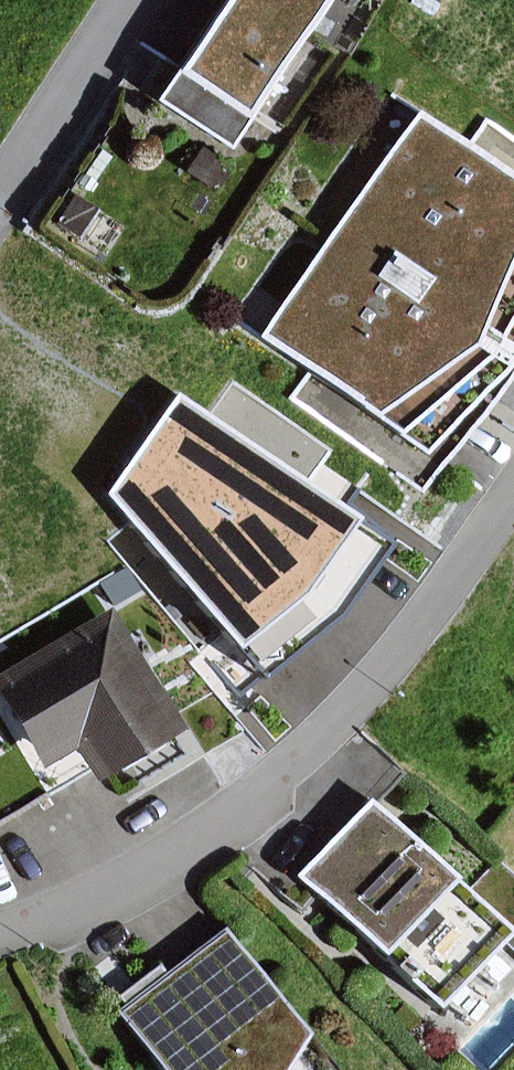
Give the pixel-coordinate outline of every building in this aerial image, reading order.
[(334,0),(226,0),(160,101),(235,150),(334,0)] [(421,110),(261,336),(431,455),(513,367),(513,175),(421,110)] [(233,165),(205,148),(190,172),(217,190),(233,165)] [(81,237),(100,207),(77,193),(58,223),(81,237)] [(397,543),(181,395),(112,490),(264,679),(343,616),(397,543)] [(79,748),(100,783),(190,729),(114,605),(0,675),(0,694),(45,768),(79,748)] [(374,799),(299,877),(441,1013),(507,944),(513,950),(513,872),(498,856),(466,888),(374,799)] [(228,925),(169,972),(162,963),(120,997),(127,1006),(119,1012),(166,1069),(292,1069),(314,1032),(228,925)]
